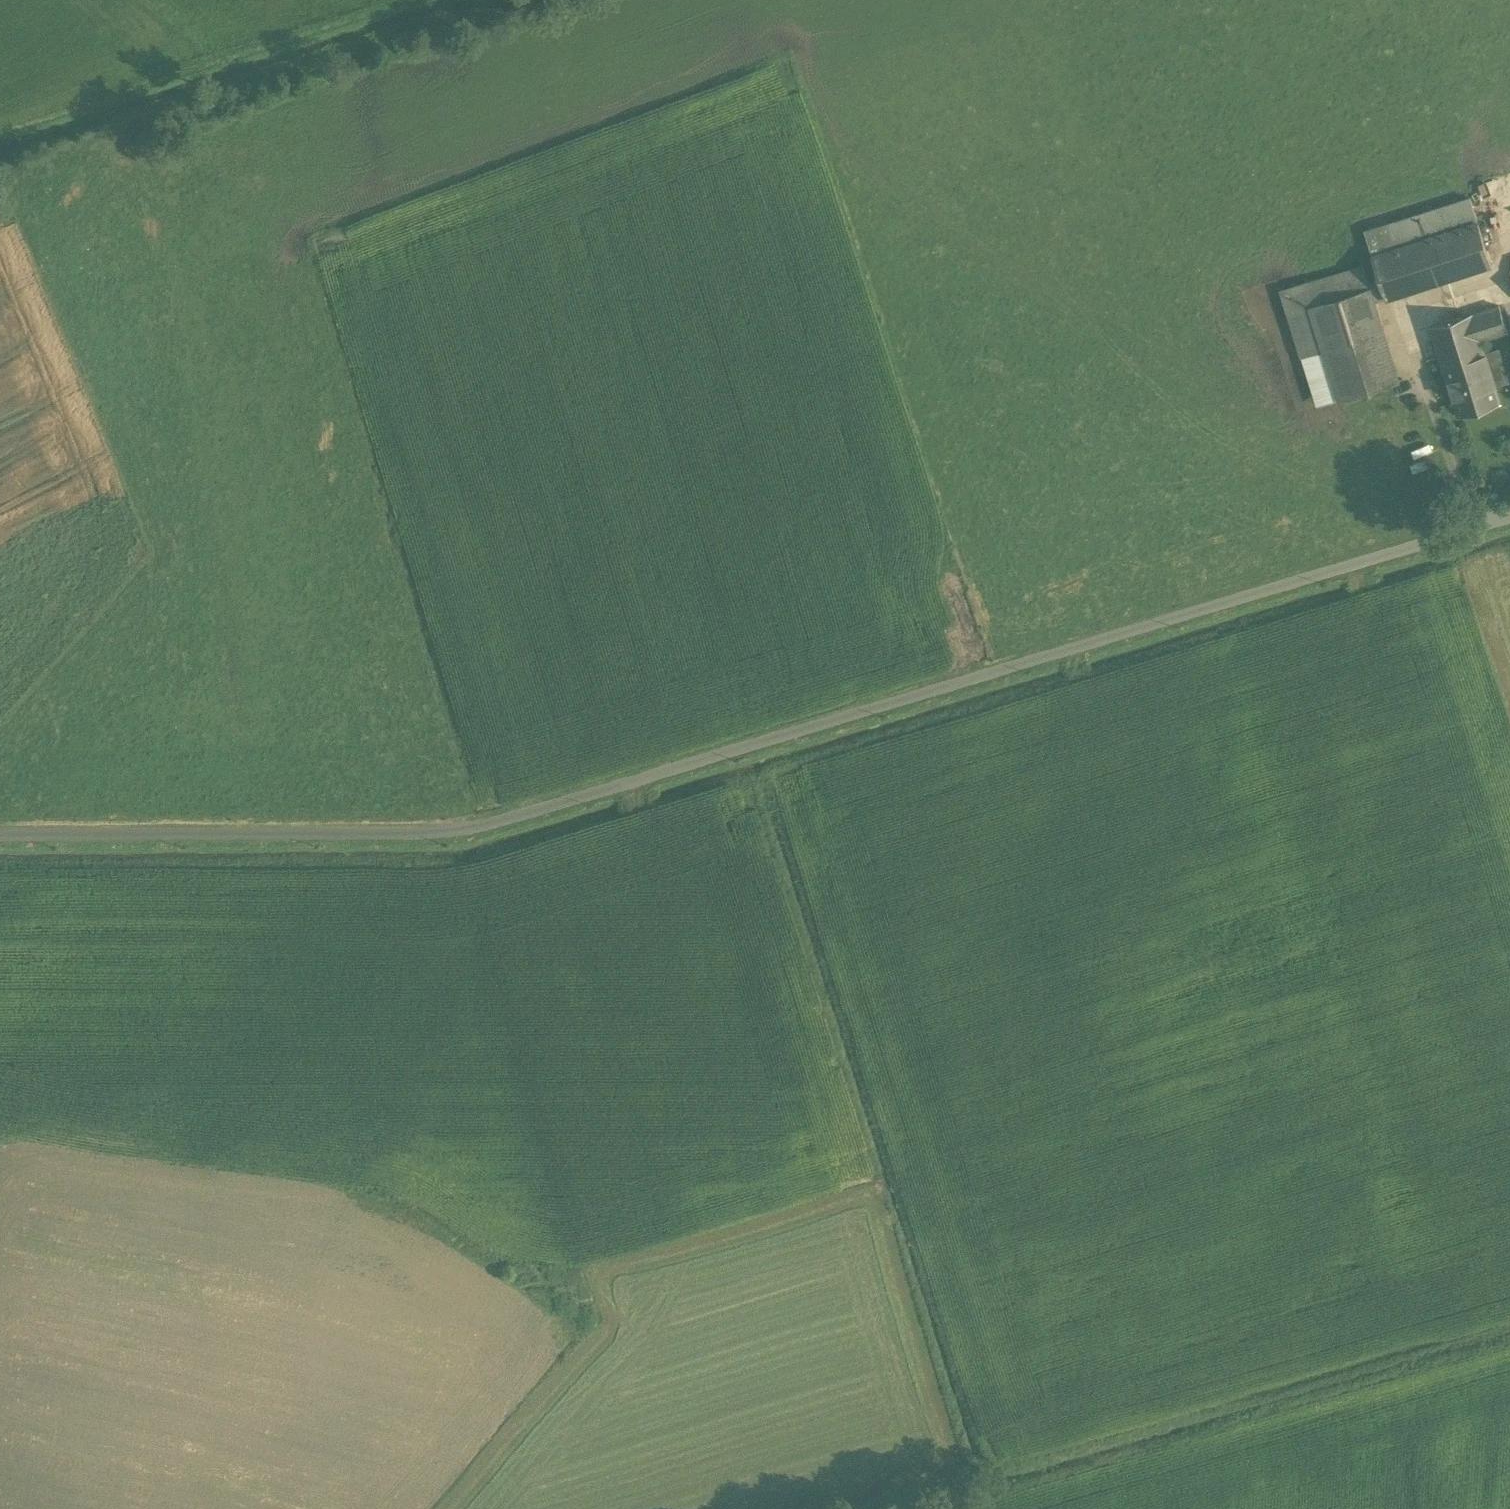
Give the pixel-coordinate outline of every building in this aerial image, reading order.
[(1470,197),(1364,230),(1371,253),(1477,220),(1470,197)] [(1477,220),(1371,253),(1378,277),(1385,297),(1490,263),(1477,220)] [(1378,277),(1366,280),(1368,287),(1369,286),(1373,300),(1385,297),(1378,277)] [(1368,287),(1309,305),(1338,398),(1398,380),(1373,300),(1369,286),(1368,287)] [(1498,304),(1430,326),(1457,414),(1499,401),(1494,383),(1507,379),(1497,348),(1484,352),(1480,338),(1506,330),(1498,304)]
